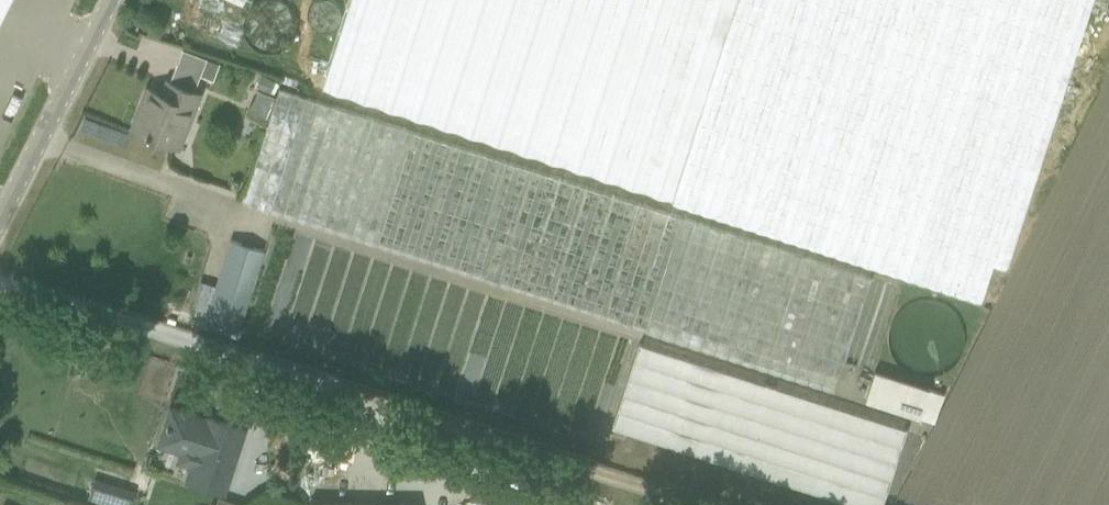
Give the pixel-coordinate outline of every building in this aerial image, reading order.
[(9,0),(0,0),(0,19),(9,0)] [(322,87),(982,299),(995,261),(1008,265),(1093,0),(351,0),(322,87)] [(296,39),(296,38),(295,33),(294,27),(291,22),(287,18),(282,14),(277,12),(268,10),(261,11),(256,13),(251,16),(248,19),(245,23),(242,28),(241,33),(240,38),(241,44),(243,49),(245,54),(248,58),(251,60),(257,64),(262,65),(267,66),(274,65),(278,64),(282,62),(287,59),(291,53),(294,49),(295,45),(296,39)] [(166,80),(161,93),(152,90),(145,108),(140,106),(131,129),(172,145),(185,112),(192,115),(200,94),(194,91),(206,59),(182,49),(169,81),(166,80)] [(260,75),(254,87),(270,94),(276,82),(260,75)] [(242,202),(645,331),(834,391),(873,275),(682,218),(279,88),(242,202)] [(263,118),(273,97),(258,90),(248,112),(263,118)] [(236,337),(240,325),(264,250),(230,239),(203,326),(236,337)] [(968,338),(968,337),(968,330),(965,322),(962,316),(957,310),(951,304),(945,301),(937,298),(930,297),(921,298),(913,300),(906,304),(901,307),(896,313),(892,319),(890,324),(888,333),(888,343),(890,351),(893,358),(897,363),(902,368),(910,374),(916,376),(925,378),(933,378),(942,376),(949,372),(955,368),(961,360),(965,354),(967,346),(968,338)] [(612,428),(856,504),(883,504),(907,429),(639,344),(612,428)] [(875,370),(866,400),(936,422),(945,392),(875,370)] [(222,493),(236,449),(243,428),(209,418),(208,421),(172,410),(165,430),(163,429),(158,445),(170,449),(171,446),(181,450),(178,461),(193,466),(188,482),(222,493)] [(86,498),(107,504),(129,504),(133,491),(93,478),(86,498)]
